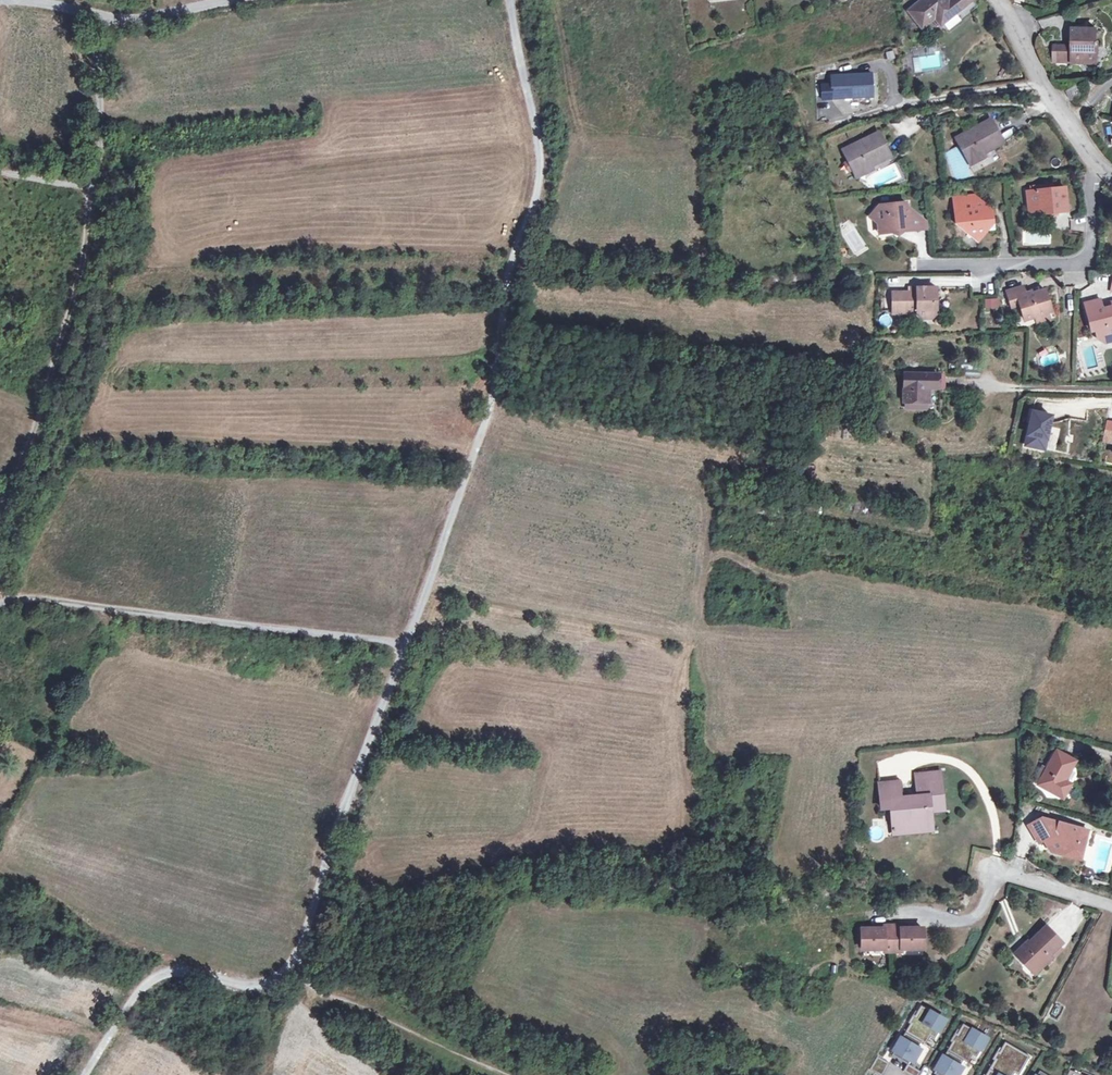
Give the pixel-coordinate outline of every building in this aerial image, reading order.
[(909,10),(920,26),(934,15),(941,24),(971,0),(952,0),(949,2),(948,0),(922,0),(909,10)] [(1071,46),(1057,46),(1057,62),(1097,62),(1097,40),(1095,40),(1095,28),(1071,28),(1071,46)] [(873,97),(872,73),(831,75),(831,84),(821,85),(822,99),(873,97)] [(1076,85),(1066,91),(1071,99),(1081,93),(1076,85)] [(829,118),(849,117),(848,100),(838,101),(838,100),(828,101),(829,118)] [(990,119),(955,137),(968,161),(984,153),(1003,142),(990,119)] [(878,133),(843,150),(855,174),(871,166),(890,156),(878,133)] [(986,157),(984,153),(968,161),(970,165),(986,157)] [(873,169),(871,166),(855,174),(857,177),(873,169)] [(1065,188),(1027,191),(1029,212),(1049,210),(1049,214),(1067,212),(1065,188)] [(973,197),(953,199),(954,214),(958,213),(959,221),(965,221),(965,229),(977,240),(986,231),(984,221),(992,220),(991,209),(989,209),(979,211),(974,207),(973,197)] [(989,209),(973,197),(974,207),(979,211),(989,209)] [(884,233),(919,230),(918,224),(917,215),(910,210),(906,210),(905,203),(879,206),(870,217),(877,223),(879,224),(883,224),(884,233)] [(993,219),(992,219),(992,220),(984,221),(986,231),(995,230),(993,219)] [(910,291),(894,291),(895,313),(918,312),(918,315),(922,319),(931,319),(936,314),(936,301),(939,297),(936,292),(936,286),(909,287),(910,291)] [(1023,287),(1007,291),(1012,307),(1020,304),(1025,320),(1036,317),(1048,313),(1045,304),(1049,302),(1045,290),(1026,295),(1023,287)] [(985,310),(999,307),(997,296),(983,299),(985,310)] [(1085,303),(1090,322),(1094,321),(1098,339),(1105,343),(1109,336),(1111,335),(1111,302),(1110,303),(1111,307),(1103,308),(1101,299),(1085,303)] [(1049,318),(1048,313),(1036,317),(1037,322),(1049,318)] [(938,375),(905,374),(904,401),(906,401),(926,402),(928,402),(928,389),(938,389),(938,375)] [(1042,413),(1030,410),(1023,447),(1045,451),(1052,417),(1042,415),(1042,413)] [(1057,751),(1039,785),(1063,797),(1070,784),(1064,780),(1075,761),(1057,751)] [(900,782),(879,784),(882,808),(891,807),(893,825),(912,824),(913,830),(928,829),(927,819),(932,818),(931,811),(945,810),(941,773),(915,775),(917,796),(902,798),(900,782)] [(1087,830),(1041,818),(1028,825),(1038,842),(1046,838),(1049,843),(1047,845),(1051,851),(1060,854),(1067,850),(1076,852),(1078,843),(1085,839),(1087,830)] [(1067,850),(1060,854),(1080,859),(1085,839),(1078,843),(1076,852),(1067,850)] [(882,927),(861,928),(862,950),(883,950),(883,952),(901,952),(901,949),(923,949),(922,927),(901,927),(901,924),(882,925),(882,927)] [(1021,947),(1015,953),(1026,964),(1030,960),(1038,968),(1051,956),(1048,953),(1057,945),(1061,942),(1046,926),(1028,942),(1030,944),(1024,950),(1021,947)] [(1062,949),(1057,945),(1048,953),(1051,956),(1053,958),(1062,949)] [(1033,972),(1038,968),(1030,960),(1026,964),(1033,972)] [(907,1024),(902,1033),(922,1045),(925,1040),(923,1038),(929,1028),(936,1032),(943,1020),(917,1006),(912,1016),(910,1014),(905,1023),(907,1024)] [(949,1042),(944,1051),(960,1060),(964,1063),(967,1058),(965,1056),(971,1046),(978,1050),(985,1038),(959,1024),(954,1034),(952,1033),(947,1041),(949,1042)] [(902,1033),(896,1043),(894,1042),(889,1050),(891,1051),(889,1056),(904,1065),(900,1072),(906,1074),(916,1074),(918,1072),(905,1064),(918,1042),(902,1033)] [(986,1068),(998,1074),(1009,1074),(1007,1074),(1013,1063),(1020,1068),(1027,1056),(1002,1041),(996,1051),(994,1050),(989,1059),(991,1060),(986,1068)] [(960,1060),(944,1051),(931,1074),(933,1074),(951,1074),(960,1060)] [(875,1074),(881,1074),(887,1064),(874,1057),(866,1070),(875,1074)]
